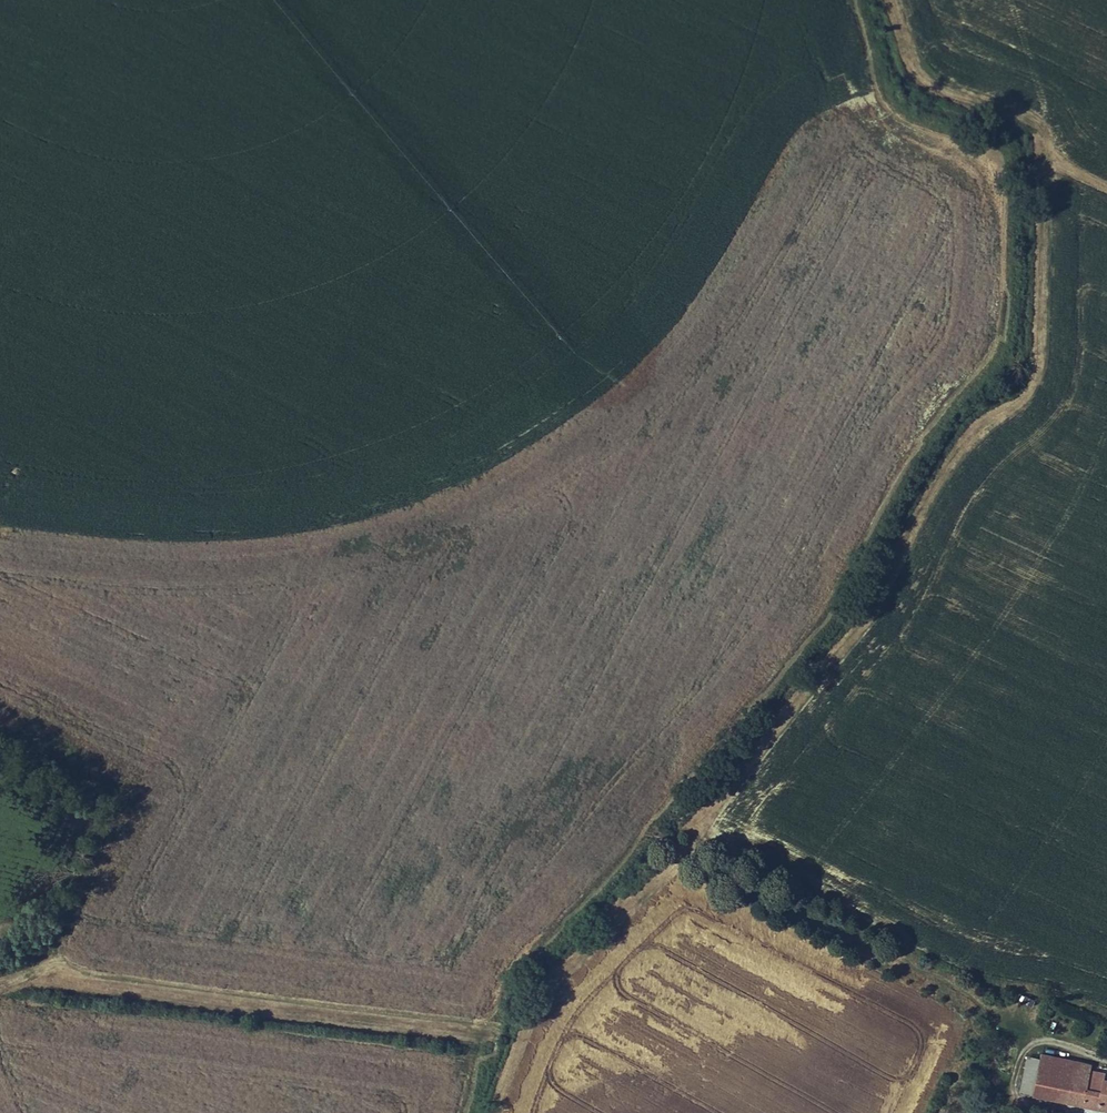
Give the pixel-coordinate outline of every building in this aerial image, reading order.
[(1008,1025),(1005,1032),(1024,1039),(1027,1032),(1008,1025)] [(1103,1079),(1089,1076),(1090,1071),(1092,1064),(1041,1054),(1040,1059),(1033,1093),(1106,1109),(1106,1080),(1103,1079)] [(1020,1091),(1033,1093),(1040,1059),(1027,1057),(1020,1091)]
